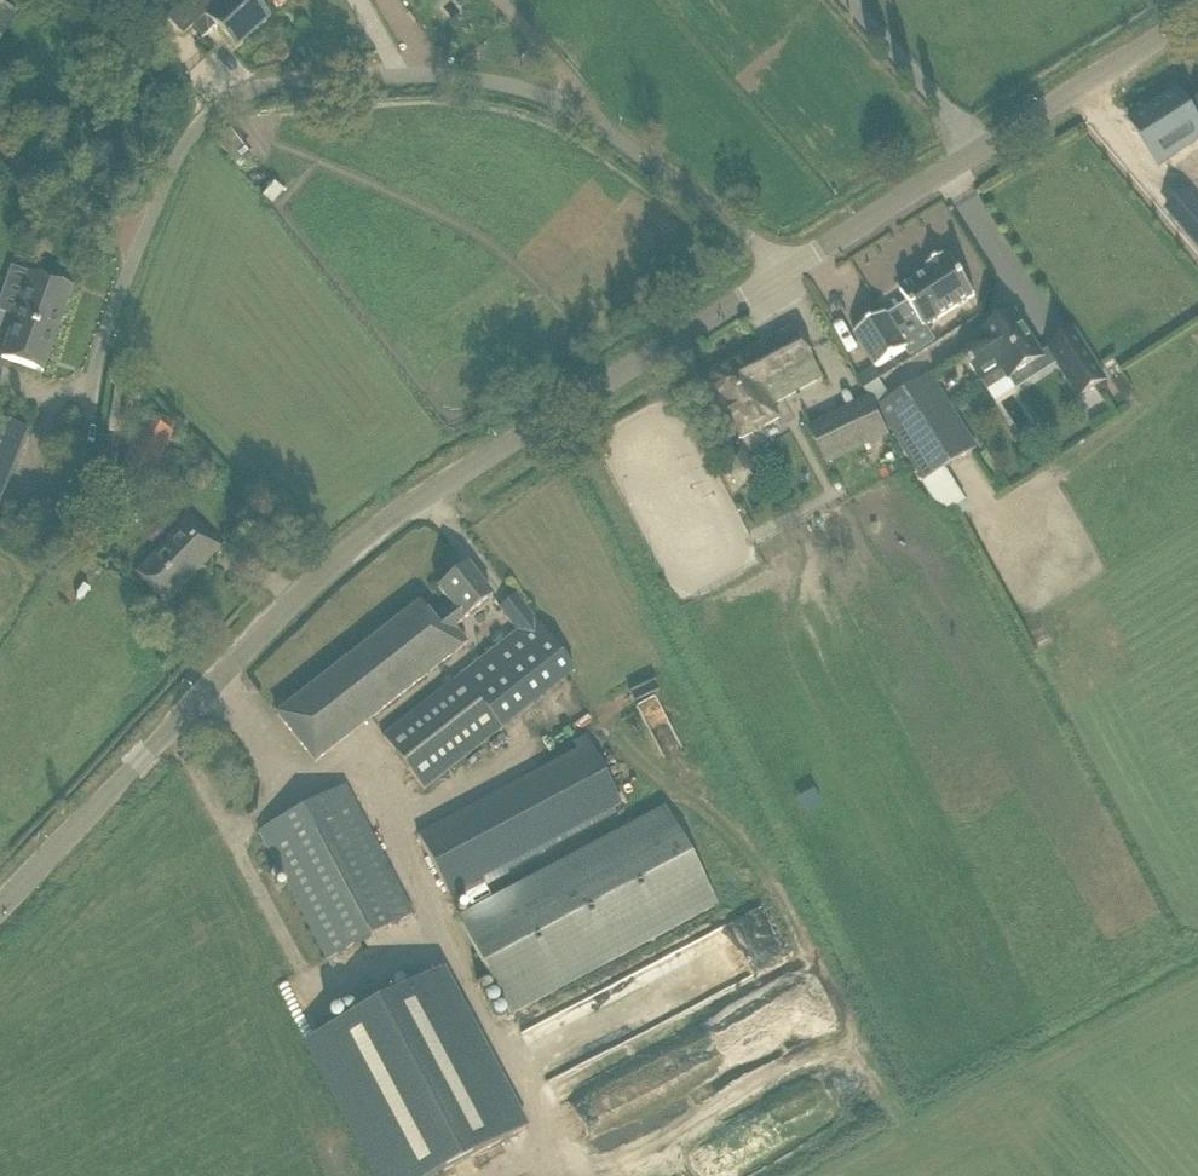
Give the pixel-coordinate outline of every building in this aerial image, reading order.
[(215,27),(234,48),(268,17),(252,0),(185,0),(166,18),(182,36),(192,27),(201,37),(200,38),(202,39),(215,27)] [(1130,124),(1159,170),(1197,145),(1197,111),(1191,115),(1178,94),(1130,124)] [(249,154),(230,130),(218,140),(236,164),(249,154)] [(1185,229),(1197,244),(1197,218),(1185,229)] [(975,296),(951,258),(947,261),(943,255),(926,265),(930,272),(900,291),(908,304),(888,317),(885,313),(854,333),(876,368),(908,348),(901,337),(921,324),(924,328),(975,296)] [(71,288),(30,274),(1,358),(43,372),(71,288)] [(1015,313),(981,335),(984,340),(963,353),(980,381),(1002,367),(1010,380),(1014,377),(1018,383),(1035,372),(1031,366),(1043,358),(1015,313)] [(825,376),(808,346),(797,325),(707,374),(727,411),(743,441),(784,418),(776,403),(825,376)] [(1080,397),(1106,381),(1075,333),(1049,349),(1080,397)] [(976,448),(930,375),(878,408),(925,481),(976,448)] [(878,442),(859,407),(814,432),(833,467),(878,442)] [(0,420),(0,500),(27,431),(0,420)] [(140,496),(172,432),(146,421),(113,484),(140,496)] [(728,460),(743,488),(758,481),(742,452),(728,460)] [(167,604),(221,548),(187,516),(136,574),(149,587),(167,604)] [(492,597),(481,584),(466,565),(438,588),(450,604),(431,619),(457,651),(467,643),(454,627),(492,597)] [(516,596),(499,609),(516,631),(533,618),(516,596)] [(457,651),(431,619),(419,603),(277,715),(315,763),(409,688),(457,651)] [(504,730),(460,675),(383,736),(426,791),(504,730)] [(505,871),(615,812),(612,807),(621,803),(586,738),(574,744),(577,750),(417,835),(453,902),(465,895),(470,905),(489,895),(484,885),(506,874),(505,871)] [(490,795),(518,780),(512,769),(484,783),(490,795)] [(414,914),(388,866),(345,785),(259,831),(270,853),(329,959),(414,914)] [(718,911),(688,854),(664,809),(462,917),(517,1019),(718,911)] [(679,962),(694,994),(780,956),(766,923),(679,962)] [(441,970),(305,1042),(376,1175),(435,1175),(450,1168),(472,1157),(477,1166),(505,1151),(500,1142),(524,1129),(441,970)] [(618,1093),(635,1093),(673,1091),(672,1063),(628,1065),(629,1087),(603,1088),(603,1105),(618,1104),(618,1093)]
